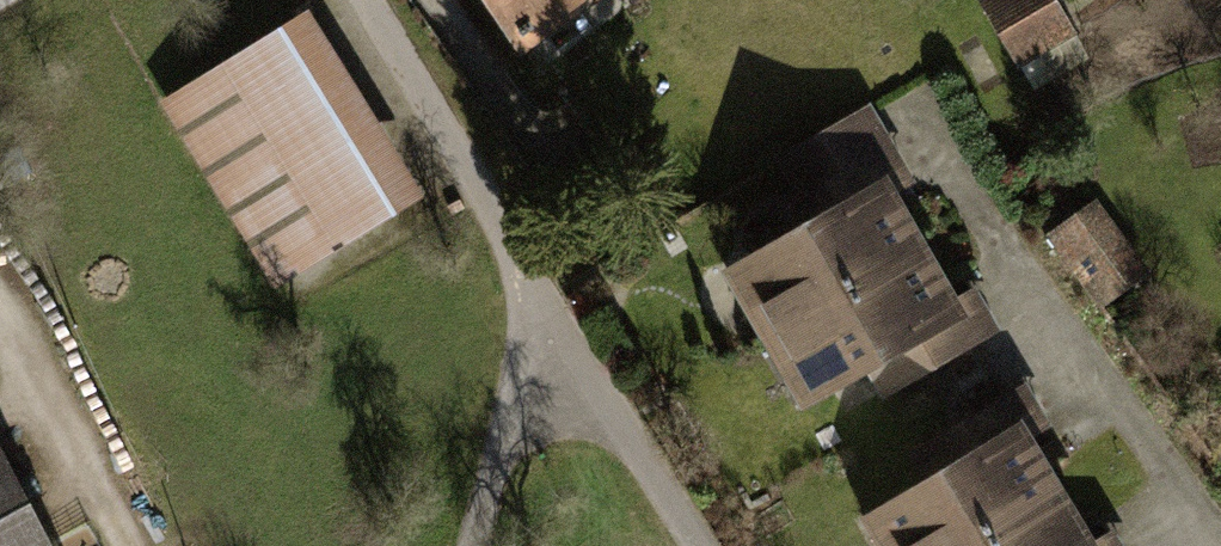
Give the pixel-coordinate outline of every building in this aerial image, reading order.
[(525,56),(603,0),(484,0),(525,56)] [(978,0),(1017,68),(1074,35),(1053,0),(979,0),(978,0)] [(311,13),(165,103),(279,286),(425,196),(311,13)] [(790,191),(771,202),(790,234),(722,275),(806,415),(869,377),(884,401),(1001,331),(976,289),(954,302),(880,179),(901,166),(867,109),(775,164),(790,191)] [(1100,199),(1048,235),(1101,312),(1154,275),(1100,199)] [(862,524),(875,545),(1088,545),(1026,443),(1048,430),(1022,385),(902,456),(922,489),(862,524)] [(0,458),(0,545),(45,545),(0,458)] [(1113,536),(1096,545),(1119,545),(1113,536)]
